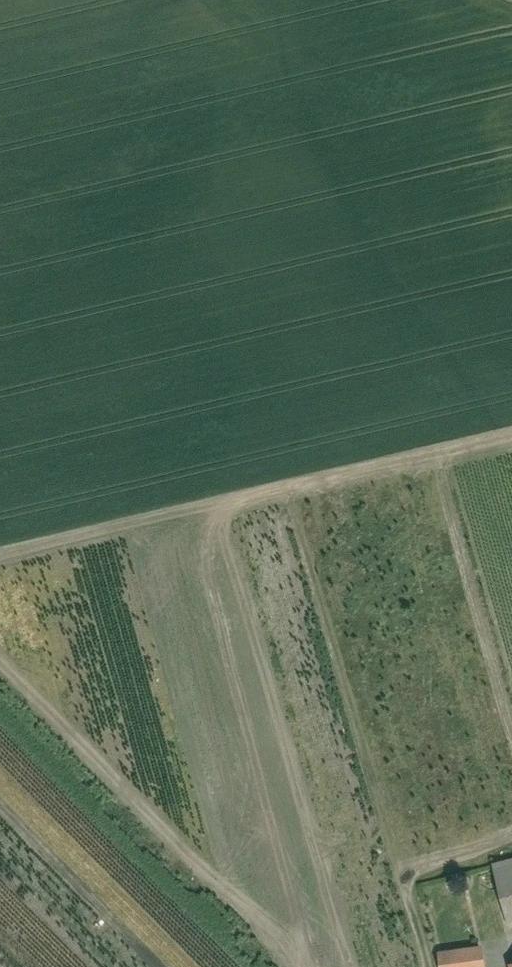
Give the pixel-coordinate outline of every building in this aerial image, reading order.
[(496,864),(511,929),(511,860),(496,864)] [(439,950),(441,966),(487,966),(484,945),(439,950)]
